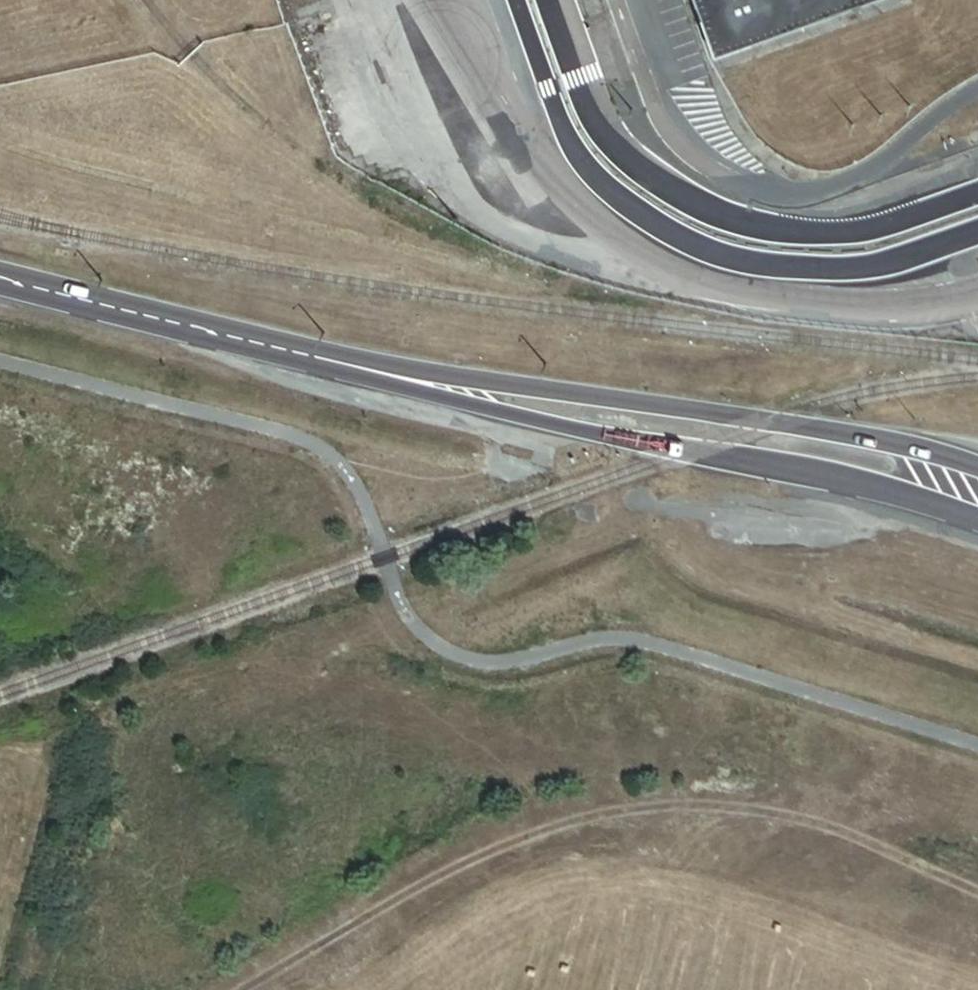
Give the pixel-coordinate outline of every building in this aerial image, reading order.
[(719,56),(876,0),(699,0),(719,56)]
